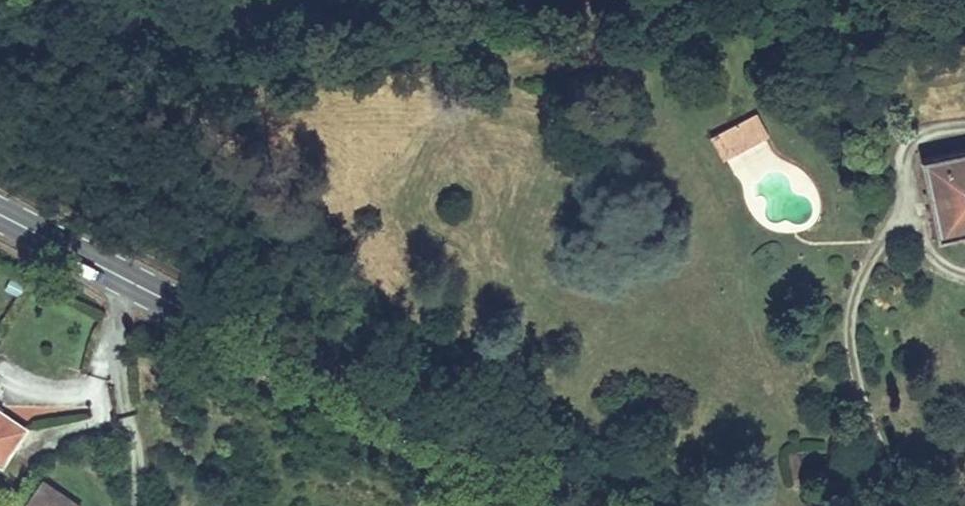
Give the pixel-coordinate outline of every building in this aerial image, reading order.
[(767,139),(754,114),(714,135),(726,160),(767,139)] [(922,159),(939,240),(964,235),(964,150),(922,159)] [(2,462),(27,425),(0,406),(0,461),(2,462)] [(43,479),(25,505),(82,505),(43,479)]
